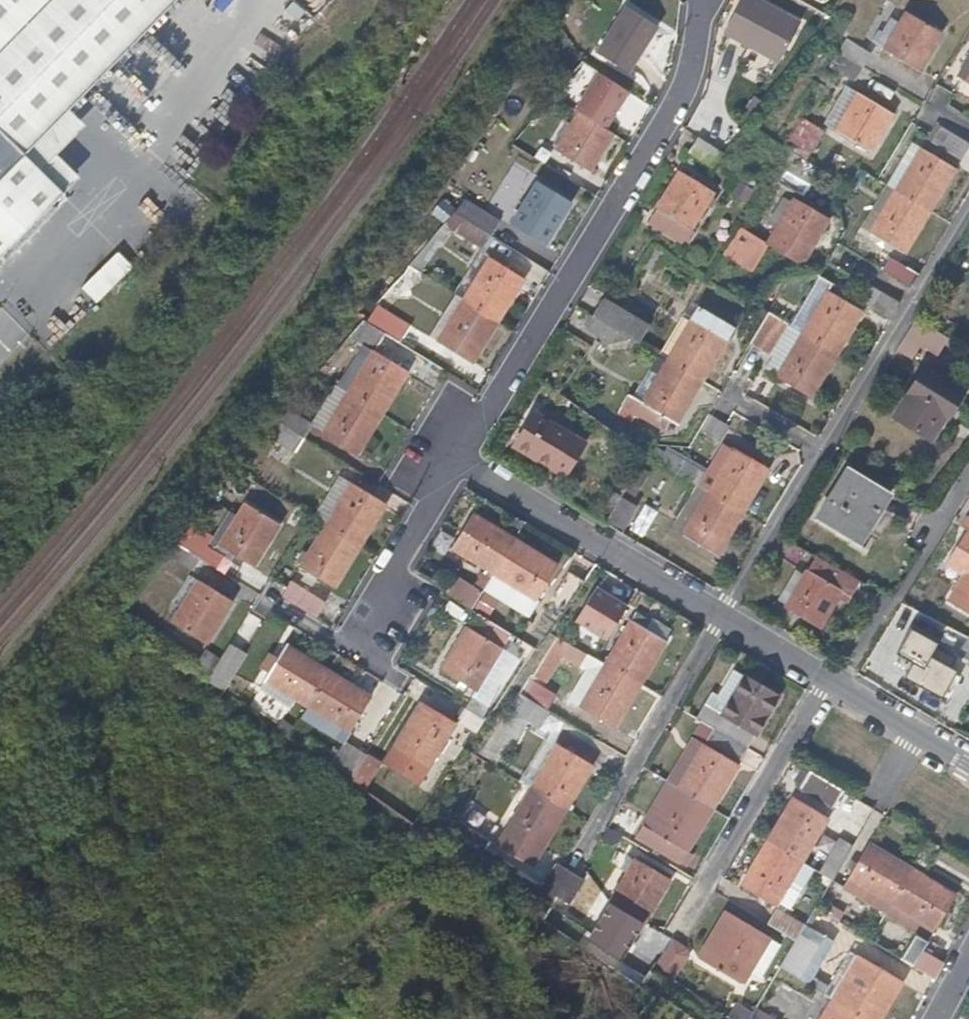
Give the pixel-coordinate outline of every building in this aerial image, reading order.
[(176,0),(0,0),(0,256),(59,195),(21,158),(176,0)] [(754,0),(742,0),(724,31),(777,63),(798,26),(754,0)] [(628,73),(657,26),(626,7),(596,54),(628,73)] [(916,68),(938,32),(906,12),(900,22),(885,48),(916,68)] [(885,48),(900,22),(891,17),(875,43),(885,48)] [(871,53),(847,38),(840,51),(863,65),(871,53)] [(863,65),(840,51),(831,65),(855,79),(863,65)] [(956,74),(968,82),(968,53),(956,74)] [(611,80),(583,62),(571,75),(602,95),(611,80)] [(835,130),(858,93),(846,86),(824,123),(835,130)] [(868,149),(891,112),(858,93),(835,130),(868,149)] [(613,121),(628,131),(647,104),(632,94),(613,121)] [(588,171),(613,133),(577,113),(562,136),(554,149),(554,150),(567,159),(588,171)] [(806,161),(824,131),(802,118),(783,147),(786,148),(806,161)] [(968,144),(941,125),(931,141),(959,157),(968,144)] [(554,149),(562,136),(557,133),(549,144),(554,149)] [(722,151),(701,138),(691,154),(711,167),(722,151)] [(893,190),(921,146),(911,140),(883,184),(893,190)] [(928,211),(954,169),(921,146),(893,190),(899,194),(928,211)] [(709,194),(712,190),(677,171),(647,222),(683,243),(705,204),(709,194)] [(543,246),(569,203),(536,184),(511,224),(543,246)] [(869,228),(893,190),(883,184),(861,223),(869,228)] [(902,252),(928,211),(899,194),(893,190),(869,228),(867,231),(902,252)] [(712,208),(717,199),(709,194),(705,204),(712,208)] [(801,262),(826,217),(794,197),(767,243),(801,262)] [(500,222),(465,199),(454,211),(491,235),(500,222)] [(491,235),(454,211),(444,223),(483,249),(491,235)] [(751,270),(765,247),(747,235),(749,232),(737,225),(721,252),(751,270)] [(82,285),(97,302),(135,266),(120,250),(82,285)] [(497,319),(522,279),(488,257),(462,297),(497,319)] [(917,273),(896,260),(894,259),(885,273),(907,285),(916,275),(917,273)] [(416,290),(427,276),(408,264),(377,301),(389,310),(408,285),(416,290)] [(831,288),(835,282),(823,274),(811,292),(823,300),(831,288)] [(890,318),(895,302),(895,300),(870,285),(860,300),(890,319),(890,318)] [(844,306),(849,300),(831,288),(823,300),(803,332),(821,343),(828,331),(838,315),(844,306)] [(435,341),(462,297),(453,292),(427,336),(435,341)] [(470,363),(497,319),(462,297),(435,341),(470,363)] [(645,323),(601,297),(590,315),(617,331),(635,341),(645,323)] [(837,353),(864,310),(849,300),(844,306),(838,315),(828,331),(821,343),(837,353)] [(389,310),(377,301),(366,321),(384,332),(400,343),(409,323),(389,310)] [(693,317),(700,307),(690,302),(684,310),(693,317)] [(700,380),(732,327),(700,307),(693,317),(667,360),(700,380)] [(667,360),(693,317),(684,310),(656,354),(667,360)] [(767,355),(787,323),(770,313),(767,314),(766,316),(749,344),(767,355)] [(617,331),(590,315),(584,327),(609,342),(617,331)] [(935,355),(947,336),(916,317),(897,349),(912,358),(920,345),(935,355)] [(366,321),(365,320),(362,318),(348,335),(361,343),(373,350),(384,332),(366,321)] [(778,373),(803,332),(790,325),(783,337),(766,363),(765,366),(778,373)] [(968,338),(956,329),(949,338),(962,347),(968,338)] [(818,352),(821,343),(803,332),(778,373),(792,382),(807,391),(809,380),(812,368),(818,352)] [(348,393),(373,350),(361,343),(335,384),(348,393)] [(811,394),(837,353),(821,343),(818,352),(812,368),(809,380),(807,391),(811,394)] [(382,414),(407,374),(407,371),(373,350),(348,393),(382,414)] [(641,402),(667,360),(656,354),(631,395),(641,402)] [(675,422),(700,380),(667,360),(641,402),(675,422)] [(947,419),(963,394),(923,369),(893,417),(930,440),(945,418),(947,419)] [(322,431),(348,393),(335,384),(311,423),(322,431)] [(355,457),(382,414),(348,393),(322,431),(320,435),(355,457)] [(311,423),(287,408),(279,421),(304,437),(311,423)] [(584,442),(534,410),(512,445),(564,476),(584,442)] [(715,446),(727,425),(723,423),(707,412),(707,413),(696,433),(715,446)] [(295,451),(304,437),(279,421),(270,436),(295,451)] [(707,491),(733,448),(724,441),(698,485),(707,491)] [(698,468),(666,448),(657,461),(688,480),(690,481),(698,468)] [(742,511),(767,468),(733,448),(707,491),(729,504),(742,511)] [(856,542),(887,492),(846,466),(814,515),(856,542)] [(326,524),(352,482),(340,474),(312,516),(326,524)] [(360,545),(385,503),(352,482),(326,524),(360,545)] [(683,532),(707,491),(698,485),(674,526),(683,532)] [(613,506),(621,494),(610,487),(602,499),(613,506)] [(717,554),(742,511),(729,504),(707,491),(683,532),(717,554)] [(622,533),(638,505),(621,494),(613,506),(604,522),(622,533)] [(253,565),(279,523),(245,503),(237,514),(220,544),(235,554),(250,564),(253,565)] [(220,544),(237,514),(228,509),(204,547),(224,560),(229,563),(235,554),(220,544)] [(493,575),(513,540),(476,517),(454,552),(493,575)] [(335,587),(360,545),(326,524),(318,538),(301,565),(335,587)] [(717,554),(683,532),(674,526),(669,534),(712,561),(717,554)] [(968,609),(968,531),(966,529),(945,563),(963,574),(946,600),(966,613),(968,609)] [(204,547),(185,534),(179,543),(201,557),(218,567),(224,560),(204,547)] [(534,599),(555,566),(513,540),(493,575),(534,599)] [(201,557),(179,543),(172,555),(193,569),(201,557)] [(818,627),(842,589),(851,594),(860,580),(815,556),(784,607),(818,627)] [(180,608),(197,579),(188,573),(171,601),(180,608)] [(572,596),(582,583),(567,573),(544,611),(555,618),(572,596)] [(607,612),(624,582),(610,574),(592,603),(607,612)] [(206,642),(232,600),(197,579),(180,608),(172,621),(206,642)] [(326,602),(297,584),(294,590),(288,586),(281,595),(302,609),(317,618),(326,602)] [(640,684),(665,642),(631,621),(605,663),(640,684)] [(501,646),(467,625),(440,669),(474,690),(501,646)] [(915,659),(908,678),(948,693),(959,664),(936,655),(943,637),(912,625),(901,654),(915,659)] [(533,647),(514,635),(507,645),(526,657),(527,656),(533,647)] [(968,636),(967,637),(958,653),(968,660),(968,636)] [(232,676),(246,654),(229,643),(215,665),(232,676)] [(327,672),(285,646),(265,679),(295,698),(306,706),(327,672)] [(206,680),(215,665),(200,656),(192,669),(204,677),(206,680)] [(615,727),(640,684),(605,663),(580,705),(615,727)] [(369,698),(327,672),(306,706),(349,731),(369,698)] [(713,727),(743,678),(732,672),(716,699),(709,695),(696,716),(700,719),(713,727)] [(748,747),(777,696),(744,677),(743,678),(713,727),(728,736),(748,747)] [(295,698),(265,679),(259,688),(290,707),(295,698)] [(535,679),(526,692),(549,707),(557,694),(535,679)] [(485,702),(467,692),(460,704),(478,715),(485,702)] [(537,726),(546,710),(517,692),(508,709),(537,726)] [(426,765),(451,722),(420,703),(393,746),(426,765)] [(470,729),(478,715),(460,704),(453,717),(470,729)] [(349,731),(306,706),(301,715),(343,740),(344,739),(349,731)] [(748,747),(728,736),(713,727),(705,739),(740,761),(748,747)] [(362,761),(366,754),(344,739),(343,740),(334,753),(328,764),(351,780),(362,761)] [(334,753),(315,742),(309,751),(328,764),(334,753)] [(712,808),(737,765),(702,744),(677,786),(712,808)] [(564,808),(590,766),(556,745),(531,788),(564,808)] [(358,785),(369,767),(362,761),(351,780),(358,785)] [(830,809),(842,790),(807,770),(806,772),(801,768),(792,781),(798,785),(797,787),(830,809)] [(681,860),(712,808),(677,786),(672,796),(652,828),(668,839),(661,851),(678,863),(681,860)] [(532,864),(564,808),(531,788),(498,843),(532,864)] [(652,828),(672,796),(665,791),(638,834),(645,839),(652,828)] [(801,860),(826,816),(791,796),(767,839),(777,846),(801,860)] [(501,822),(469,802),(459,820),(491,840),(501,822)] [(668,839),(652,828),(645,839),(661,851),(668,839)] [(830,878),(849,844),(835,835),(815,869),(830,878)] [(777,901),(801,860),(777,846),(767,839),(743,880),(777,901)] [(890,906),(910,870),(867,845),(847,880),(881,902),(889,907),(890,906)] [(628,947),(664,889),(666,887),(669,879),(628,854),(620,866),(626,872),(594,926),(628,947)] [(789,907),(813,867),(801,860),(777,901),(789,907)] [(554,899),(570,872),(572,871),(562,864),(558,863),(541,891),(554,899)] [(932,930),(952,895),(910,870),(890,906),(932,930)] [(567,909),(584,881),(570,872),(554,899),(553,901),(567,909)] [(881,902),(847,880),(840,892),(884,916),(889,907),(881,902)] [(805,920),(776,904),(767,922),(795,938),(802,925),(805,920)] [(932,930),(890,906),(889,907),(884,916),(926,940),(932,930)] [(734,975),(761,929),(726,909),(699,955),(734,975)] [(823,954),(831,942),(802,925),(795,938),(778,966),(807,983),(823,954)] [(672,979),(688,957),(687,949),(672,939),(654,967),(672,979)] [(944,960),(914,943),(905,960),(934,979),(944,960)] [(903,982),(858,955),(833,998),(847,1006),(869,1018),(881,1018),(903,982)] [(833,998),(821,991),(817,999),(810,1013),(807,1018),(820,1018),(833,998)] [(847,1006),(833,998),(820,1018),(869,1018),(847,1006)] [(755,1006),(748,1018),(777,1018),(755,1006)]
